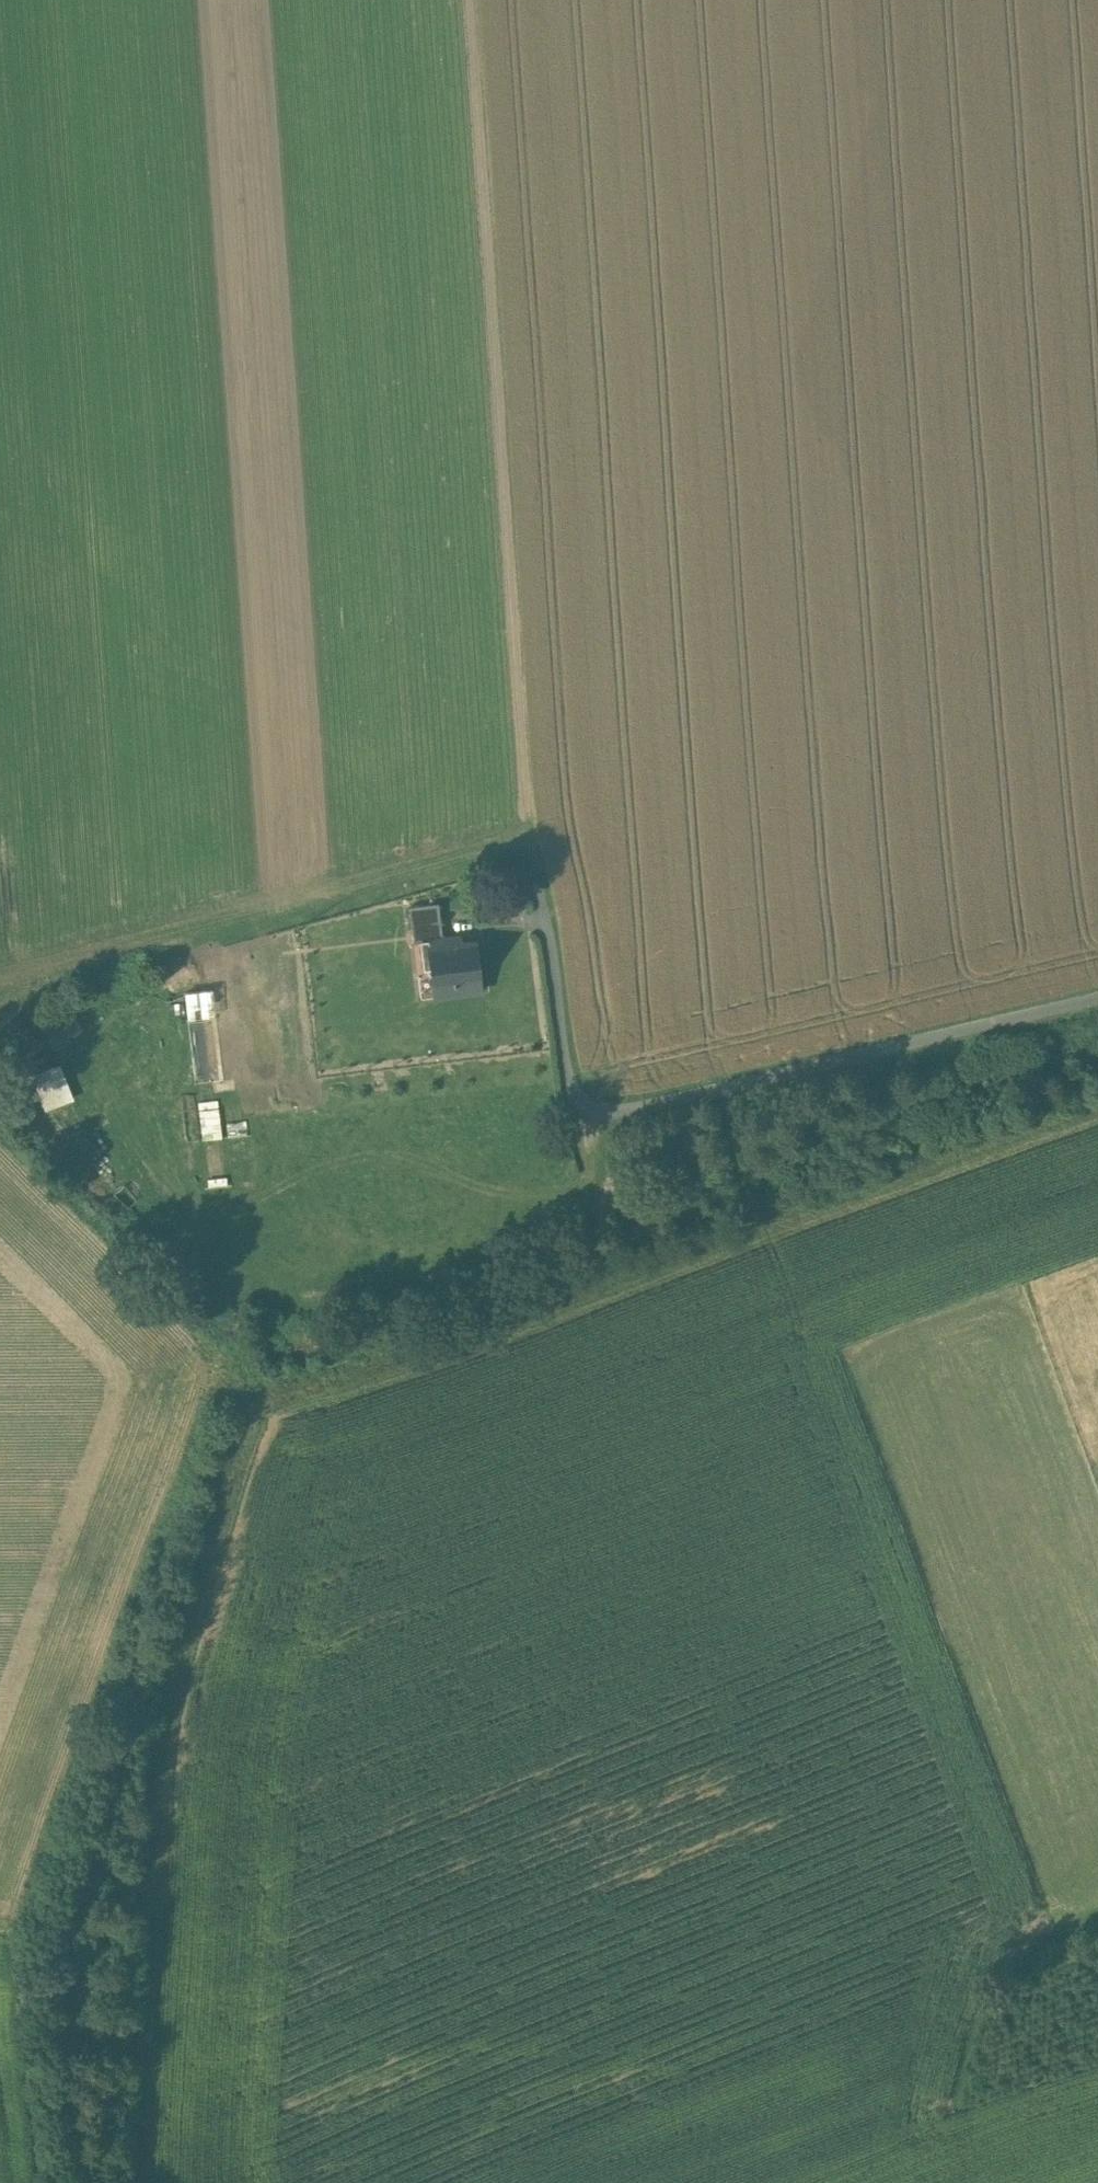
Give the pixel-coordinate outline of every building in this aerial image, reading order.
[(437,901),(408,905),(413,941),(420,940),(420,939),(442,936),(437,901)] [(474,939),(443,943),(442,936),(420,939),(420,940),(423,966),(431,965),(434,995),(480,989),(474,939)] [(261,977),(233,980),(228,980),(224,950),(198,953),(205,1011),(236,1007),(236,1006),(250,1005),(264,1003),(261,977)]
